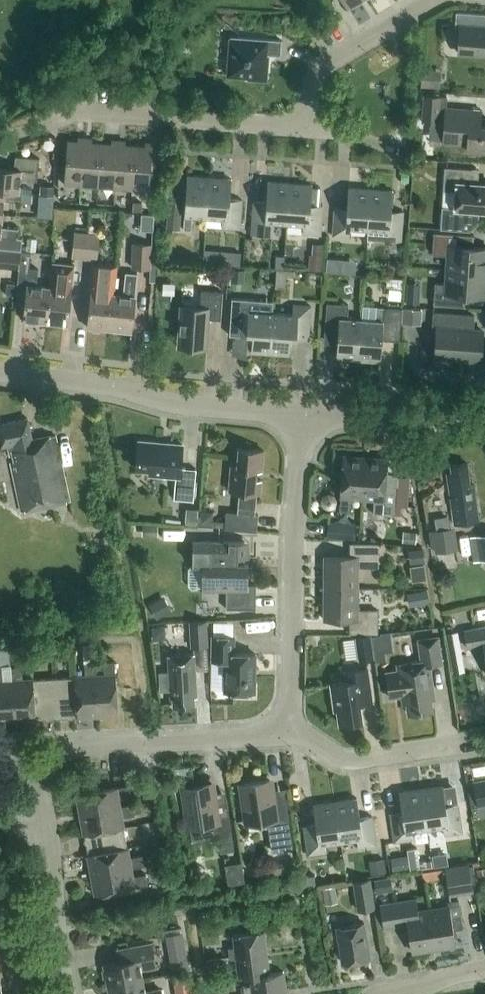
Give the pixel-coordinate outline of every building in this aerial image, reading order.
[(456,12),(455,26),(459,26),(458,52),(484,54),(484,14),(456,12)] [(280,55),(281,40),(230,36),(227,75),(248,76),(248,79),(266,80),(267,62),(265,62),(266,54),(280,55)] [(422,68),(420,86),(440,88),(441,70),(422,68)] [(480,125),(481,110),(445,107),(446,96),(424,95),(422,121),(444,123),(442,142),(466,144),(466,150),(484,151),(484,125),(480,125)] [(81,185),(85,137),(78,136),(78,140),(67,140),(64,183),(81,185)] [(92,137),(85,137),(81,185),(98,186),(102,142),(91,141),(92,137)] [(115,187),(119,139),(112,139),(112,143),(102,142),(98,186),(115,187)] [(125,140),(119,139),(115,187),(132,189),(135,145),(125,144),(125,140)] [(149,190),(153,142),(146,141),(145,145),(135,145),(132,189),(149,190)] [(31,193),(32,189),(19,187),(20,178),(37,180),(39,157),(15,155),(14,168),(0,167),(0,189),(19,191),(21,191),(31,193)] [(479,210),(484,210),(484,184),(470,183),(471,169),(444,167),(443,190),(455,191),(454,207),(441,206),(440,228),(469,230),(478,223),(479,210)] [(192,216),(206,217),(209,177),(187,175),(183,229),(191,230),(192,216)] [(231,178),(209,177),(206,217),(222,218),(221,227),(239,228),(241,199),(230,198),(231,178)] [(273,222),(287,223),(289,183),(267,181),(266,201),(254,200),(251,234),(271,236),(273,222)] [(312,184),(289,183),(287,223),(303,224),(302,233),(320,234),(322,205),(310,204),(312,184)] [(40,186),(39,195),(53,196),(54,187),(40,186)] [(351,227),(367,228),(370,189),(348,187),(346,207),(334,206),(332,235),(350,236),(351,227)] [(21,191),(19,191),(0,189),(0,213),(2,213),(4,199),(20,201),(21,191)] [(370,189),(367,228),(366,238),(400,240),(403,211),(391,210),(392,190),(370,189)] [(169,196),(166,228),(180,229),(182,197),(169,196)] [(2,213),(0,213),(0,248),(20,250),(22,237),(17,236),(18,228),(1,226),(2,213)] [(89,225),(88,232),(87,232),(84,257),(97,258),(100,226),(89,225)] [(72,256),(84,257),(87,232),(75,230),(72,256)] [(447,269),(484,271),(484,247),(468,246),(469,234),(433,232),(432,255),(447,256),(447,269)] [(152,243),(132,242),(131,267),(151,268),(152,243)] [(0,248),(0,266),(19,268),(20,250),(0,248)] [(23,320),(45,322),(49,286),(36,285),(38,268),(29,267),(30,251),(21,250),(18,283),(27,284),(23,320)] [(213,262),(238,264),(239,251),(214,250),(213,262)] [(309,255),(308,269),(323,270),(324,256),(309,255)] [(341,258),(327,257),(326,270),(340,271),(341,258)] [(49,286),(45,322),(67,324),(74,265),(52,262),(49,286)] [(277,269),(276,286),(285,287),(287,270),(277,269)] [(447,269),(446,283),(435,282),(433,304),(463,306),(464,294),(484,296),(484,271),(447,269)] [(122,294),(113,293),(109,329),(131,331),(137,274),(125,273),(122,294)] [(87,326),(109,329),(113,293),(100,291),(102,275),(93,274),(87,326)] [(206,348),(208,318),(220,319),(222,291),(201,290),(200,307),(180,305),(177,346),(206,348)] [(251,351),(270,353),(273,312),(254,311),(254,301),(236,300),(234,335),(248,336),(252,336),(251,351)] [(336,357),(358,359),(361,319),(347,318),(348,304),(326,303),(324,335),(337,336),(336,357)] [(292,313),(273,312),(270,353),(289,354),(290,339),(308,340),(310,306),(292,304),(292,313)] [(375,320),(361,319),(358,359),(380,361),(382,339),(399,340),(401,308),(376,306),(375,320)] [(402,308),(401,323),(420,324),(422,309),(402,308)] [(481,360),(483,330),(473,330),(474,315),(433,312),(432,328),(436,328),(433,364),(452,365),(452,358),(481,360)] [(69,500),(55,434),(32,439),(27,418),(0,424),(0,443),(1,446),(7,445),(9,456),(12,455),(14,462),(10,462),(20,510),(69,500)] [(193,500),(196,468),(180,467),(182,444),(138,440),(136,468),(150,469),(149,474),(175,476),(173,498),(193,500)] [(253,514),(255,492),(260,492),(261,479),(255,478),(256,470),(262,471),(263,450),(238,448),(237,466),(231,466),(229,489),(241,491),(239,512),(226,511),(224,528),(256,531),(258,514),(253,514)] [(350,496),(362,497),(365,457),(343,456),(340,496),(341,496),(340,510),(349,511),(350,496)] [(387,459),(365,457),(362,497),(374,498),(373,513),(395,514),(397,490),(385,489),(387,459)] [(454,523),(478,520),(475,492),(474,492),(473,483),(470,484),(467,462),(450,465),(451,472),(446,473),(454,523)] [(403,505),(407,505),(410,475),(398,474),(397,490),(396,504),(403,505)] [(186,507),(185,519),(197,520),(198,508),(186,507)] [(212,525),(213,511),(199,509),(198,524),(212,525)] [(355,523),(328,521),(327,537),(354,539),(355,523)] [(158,524),(142,523),(142,535),(158,535),(158,524)] [(454,526),(429,530),(431,546),(434,546),(435,550),(457,548),(454,526)] [(470,536),(473,561),(484,559),(484,534),(470,536)] [(192,541),(192,564),(188,567),(188,584),(192,589),(226,589),(225,608),(256,608),(256,584),(248,584),(248,563),(244,563),(244,557),(249,557),(250,541),(192,541)] [(324,556),(324,587),(358,588),(358,566),(378,566),(378,543),(350,543),(350,556),(324,556)] [(357,609),(358,588),(324,587),(323,619),(349,619),(349,632),(377,633),(377,609),(357,609)] [(427,589),(407,592),(409,605),(429,602),(427,589)] [(157,618),(172,610),(164,595),(149,603),(157,618)] [(191,646),(207,645),(206,621),(190,622),(191,646)] [(464,630),(467,647),(483,644),(484,655),(484,626),(464,630)] [(446,632),(450,657),(462,654),(458,630),(446,632)] [(355,636),(358,660),(374,658),(371,634),(355,636)] [(254,691),(255,653),(233,653),(234,636),(212,636),(212,660),(225,660),(224,690),(254,691)] [(429,664),(441,662),(437,636),(418,639),(422,661),(397,665),(397,668),(385,670),(389,698),(402,697),(402,703),(406,702),(408,713),(432,709),(430,699),(434,698),(429,664)] [(10,657),(25,657),(24,646),(10,646),(10,647),(10,657)] [(1,667),(1,663),(10,663),(10,657),(10,647),(0,647),(0,667),(1,667)] [(168,655),(169,670),(158,671),(159,690),(170,690),(170,697),(173,697),(173,705),(194,704),(193,696),(196,696),(194,654),(168,655)] [(387,665),(386,654),(376,656),(377,666),(387,665)] [(104,661),(105,673),(96,673),(99,715),(118,714),(115,672),(114,660),(104,661)] [(75,676),(77,716),(77,717),(99,715),(96,673),(95,661),(84,662),(85,674),(75,675),(75,676)] [(11,666),(11,678),(14,720),(35,719),(35,718),(33,678),(33,677),(22,678),(22,666),(11,666)] [(11,678),(3,679),(2,667),(1,667),(0,667),(0,721),(14,720),(11,678)] [(359,699),(372,698),(367,668),(345,671),(346,681),(330,683),(333,706),(337,709),(339,723),(362,720),(359,699)] [(75,676),(54,677),(56,717),(77,716),(75,676)] [(54,677),(33,678),(35,718),(56,717),(54,677)] [(271,851),(292,848),(285,799),(273,801),(270,779),(241,784),(246,820),(267,817),(271,851)] [(468,782),(472,804),(477,803),(477,805),(484,804),(484,779),(468,782)] [(221,851),(234,849),(225,791),(213,792),(211,782),(183,787),(188,823),(189,823),(192,841),(218,837),(221,851)] [(79,813),(121,805),(119,797),(131,795),(129,784),(117,786),(76,794),(79,813)] [(443,785),(421,788),(426,828),(442,825),(444,834),(462,832),(457,803),(445,804),(443,785)] [(426,828),(421,788),(399,791),(402,811),(390,813),(394,842),(412,839),(411,830),(426,828)] [(356,798),(335,801),(341,840),(357,838),(358,847),(376,845),(371,815),(359,817),(356,798)] [(341,840),(335,801),(313,804),(316,824),(304,825),(308,854),(326,852),(325,843),(341,840)] [(133,803),(121,805),(79,813),(83,834),(84,834),(123,826),(124,826),(123,816),(135,814),(133,803)] [(88,854),(127,846),(123,826),(84,834),(88,854)] [(128,846),(127,846),(88,854),(87,854),(91,875),(132,867),(144,865),(142,854),(130,856),(128,846)] [(433,866),(449,864),(447,852),(432,854),(433,866)] [(391,856),(393,870),(410,867),(408,854),(391,856)] [(368,859),(370,873),(387,870),(385,857),(368,859)] [(227,861),(230,880),(245,877),(242,859),(227,861)] [(469,862),(445,866),(449,894),(473,891),(469,862)] [(134,875),(132,867),(91,875),(94,894),(136,886),(148,884),(146,873),(134,875)] [(301,875),(303,886),(317,884),(315,873),(301,875)] [(374,878),(376,891),(392,889),(390,876),(374,878)] [(353,879),(358,909),(375,907),(371,877),(353,879)] [(322,887),(325,904),(338,901),(335,884),(322,887)] [(433,947),(427,910),(418,911),(416,899),(380,905),(383,926),(407,922),(411,950),(433,947)] [(448,907),(427,910),(433,947),(455,943),(453,926),(462,924),(458,899),(447,901),(448,907)] [(342,962),(370,958),(364,922),(336,927),(342,962)] [(229,947),(230,952),(266,948),(264,929),(233,933),(234,946),(229,947)] [(168,932),(171,949),(184,946),(181,930),(168,932)] [(107,985),(143,979),(140,966),(155,964),(151,942),(115,949),(118,961),(103,964),(107,985)] [(266,948),(230,952),(230,958),(236,957),(238,977),(250,976),(284,972),(283,971),(269,972),(266,948)] [(205,968),(207,981),(217,979),(215,967),(205,968)] [(243,993),(286,993),(284,972),(250,976),(251,985),(242,986),(243,993)] [(160,988),(145,991),(143,979),(107,985),(109,993),(161,993),(160,988)]
